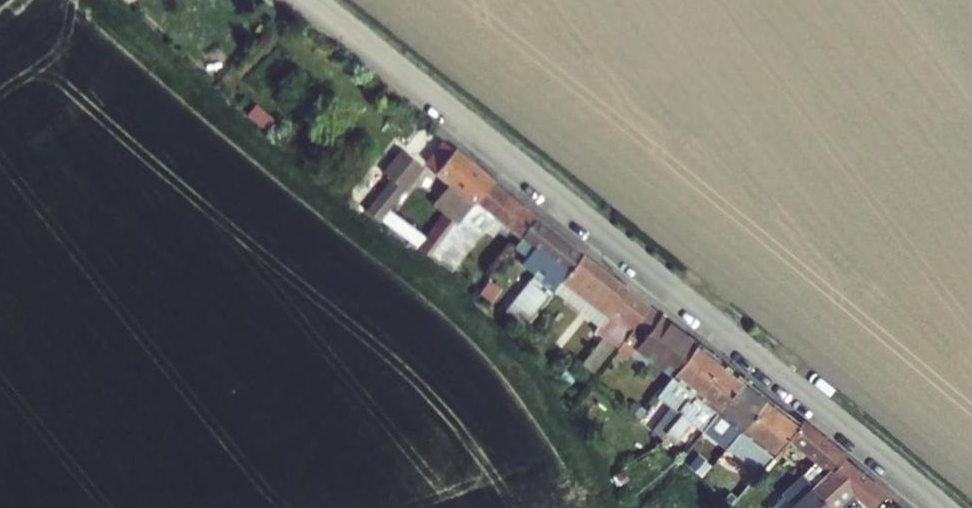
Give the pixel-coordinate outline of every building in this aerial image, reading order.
[(442,140),(424,161),(435,170),(433,173),(446,184),(441,191),(432,201),(442,210),(444,212),(458,223),(492,184),(494,181),(455,148),(453,150),(442,140)] [(390,176),(408,155),(402,150),(384,170),(390,176)] [(408,155),(390,176),(385,182),(396,193),(420,166),(408,155)] [(396,193),(385,182),(369,200),(381,211),(385,206),(396,193)] [(439,244),(434,249),(452,263),(496,216),(516,233),(522,237),(536,218),(492,184),(458,223),(439,244)] [(423,230),(385,206),(381,211),(414,241),(423,230)] [(439,244),(458,223),(444,212),(442,210),(423,230),(439,244)] [(533,249),(527,256),(522,262),(534,273),(507,307),(527,323),(562,279),(581,254),(536,218),(522,237),(520,238),(533,249)] [(439,244),(423,230),(414,241),(429,255),(434,249),(439,244)] [(520,238),(514,246),(527,256),(533,249),(520,238)] [(650,307),(581,254),(562,279),(608,316),(596,331),(618,348),(625,338),(628,335),(650,307)] [(634,346),(658,365),(670,375),(696,343),(650,307),(628,335),(625,338),(634,346)] [(692,393),(695,395),(722,363),(714,357),(696,343),(670,375),(692,393)] [(658,365),(634,346),(628,355),(651,374),(658,365)] [(695,395),(681,412),(671,424),(682,434),(699,415),(709,423),(717,413),(744,380),(722,363),(695,395)] [(670,375),(657,393),(674,407),(677,409),(692,393),(670,375)] [(717,413),(740,432),(767,397),(744,380),(717,413)] [(767,397),(740,432),(732,442),(718,459),(728,467),(739,455),(735,451),(742,442),(754,452),(747,460),(759,471),(771,457),(789,437),(799,425),(775,403),(767,397)] [(647,428),(659,439),(671,424),(681,412),(677,409),(674,407),(647,428)] [(740,432),(717,413),(709,423),(732,442),(740,432)] [(803,421),(799,425),(810,434),(817,428),(806,418),(803,421)] [(799,425),(789,437),(816,460),(813,463),(825,476),(829,473),(845,459),(847,457),(817,428),(810,434),(799,425)] [(643,432),(652,444),(657,441),(659,439),(647,428),(643,432)] [(845,459),(829,473),(850,492),(870,507),(873,507),(885,494),(866,477),(845,459)] [(825,476),(813,487),(811,488),(831,507),(834,507),(850,492),(829,473),(825,476)] [(792,507),(831,507),(811,488),(813,487),(804,476),(783,495),(794,506),(792,507)]
